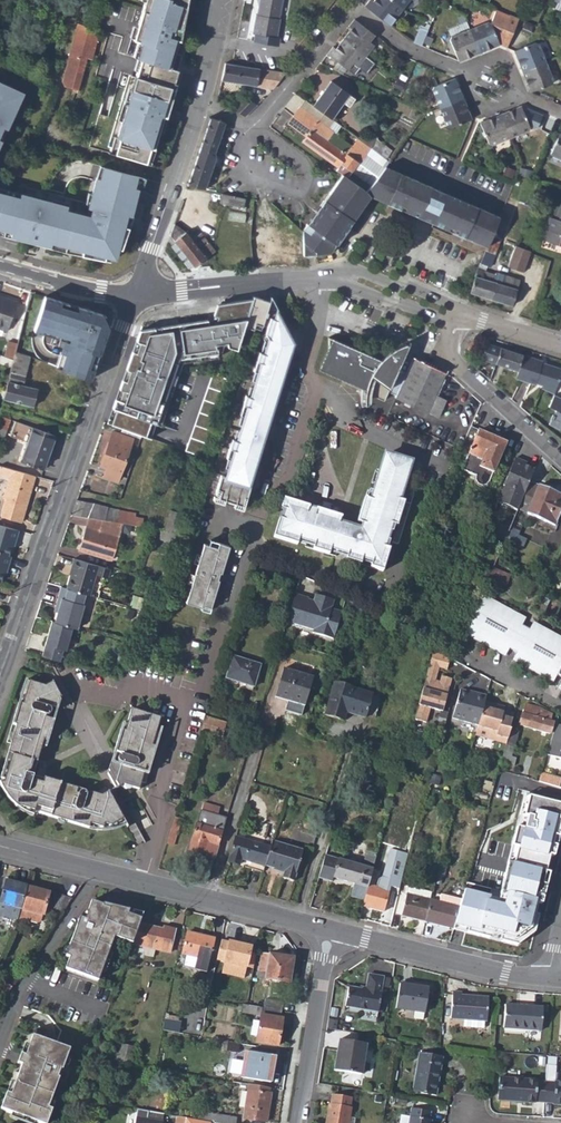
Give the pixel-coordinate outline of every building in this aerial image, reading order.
[(116,155),(146,163),(151,148),(154,149),(164,116),(166,117),(176,83),(173,82),(182,55),(174,53),(178,40),(180,41),(183,28),(179,27),(182,16),(185,16),(188,0),(145,0),(134,38),(138,39),(132,60),(139,63),(131,92),(117,88),(113,103),(126,107),(117,139),(120,140),(116,155)] [(280,0),(258,0),(256,8),(258,8),(257,15),(254,15),(252,34),(275,38),(278,19),(277,19),(280,0)] [(369,1),(363,8),(383,23),(388,16),(393,20),(401,9),(389,0),(374,0),(371,3),(369,1)] [(401,9),(409,0),(389,0),(401,9)] [(485,23),(468,30),(477,54),(497,45),(504,49),(517,20),(496,10),(489,24),(485,23)] [(347,29),(349,30),(353,33),(350,35),(347,33),(341,40),(363,57),(371,48),(368,44),(373,37),(353,21),(350,25),(347,29)] [(72,87),(77,72),(77,69),(82,70),(91,39),(92,36),(93,31),(78,27),(63,84),(72,87)] [(449,41),(457,63),(477,54),(468,30),(450,37),(449,41)] [(333,51),(331,49),(326,55),(346,71),(351,65),(355,68),(363,57),(341,40),(336,48),(339,50),(336,53),(333,51)] [(532,43),(513,52),(520,72),(545,62),(538,47),(532,43)] [(551,78),(545,62),(520,72),(529,93),(549,84),(551,78)] [(231,85),(234,86),(237,66),(231,65),(224,64),(221,81),(231,83),(231,85)] [(240,84),(271,89),(284,74),(276,72),(237,66),(234,86),(239,86),(240,84)] [(432,92),(438,109),(462,99),(454,79),(433,89),(432,92)] [(2,127),(6,129),(18,104),(14,101),(19,91),(0,82),(0,132),(2,127)] [(330,82),(311,106),(330,119),(348,95),(330,82)] [(242,97),(232,110),(244,118),(255,106),(242,97)] [(450,130),(470,122),(462,99),(438,109),(446,127),(450,130)] [(340,165),(352,173),(358,163),(359,165),(370,148),(362,142),(357,139),(352,146),(346,154),(323,136),(328,129),(333,122),(330,119),(311,106),(304,101),(292,118),(310,130),(305,137),(301,143),(338,168),(340,165)] [(528,127),(520,107),(499,115),(509,139),(526,132),(528,127)] [(490,146),(509,139),(499,115),(477,124),(486,145),(490,146)] [(288,124),(305,137),(310,130),(292,118),(288,124)] [(225,124),(209,119),(205,134),(204,134),(200,149),(199,149),(195,160),(192,172),(187,187),(205,190),(215,159),(214,154),(225,124)] [(328,129),(352,146),(357,139),(333,122),(328,129)] [(559,134),(550,155),(560,160),(560,135),(559,134)] [(362,142),(370,148),(375,141),(367,135),(362,142)] [(352,173),(354,174),(360,165),(359,165),(358,163),(352,173)] [(103,166),(99,179),(95,178),(91,193),(88,192),(85,202),(19,185),(16,192),(7,190),(11,183),(0,180),(0,233),(26,240),(40,243),(81,255),(104,260),(108,246),(121,249),(141,190),(142,189),(137,188),(141,177),(103,166)] [(342,176),(331,192),(320,208),(319,209),(320,215),(341,228),(347,228),(348,229),(350,228),(355,220),(359,222),(360,220),(369,205),(366,202),(369,198),(400,211),(417,219),(431,187),(383,167),(377,176),(366,193),(342,176)] [(141,177),(137,188),(142,189),(145,178),(141,177)] [(417,219),(432,225),(445,194),(431,187),(417,219)] [(445,194),(432,225),(450,234),(486,249),(491,238),(499,218),(445,194)] [(219,203),(242,208),(244,200),(221,195),(219,203)] [(341,228),(320,215),(319,209),(313,218),(317,218),(338,231),(340,237),(342,239),(348,229),(347,228),(341,228)] [(558,213),(555,224),(558,226),(556,230),(547,227),(540,250),(558,255),(559,251),(560,252),(560,215),(558,213)] [(338,231),(317,218),(313,218),(303,233),(301,232),(301,258),(309,260),(315,257),(321,256),(331,256),(342,239),(340,237),(338,231)] [(194,268),(214,251),(200,234),(191,240),(185,233),(173,226),(169,238),(194,268)] [(280,233),(264,234),(257,235),(255,235),(257,260),(296,256),(294,237),(280,238),(280,233)] [(500,241),(491,238),(486,249),(484,252),(481,261),(491,264),(500,241)] [(108,246),(104,260),(109,261),(111,252),(120,254),(121,249),(108,246)] [(527,252),(514,247),(507,268),(522,273),(530,252),(527,252)] [(489,267),(491,264),(481,261),(475,276),(469,293),(490,300),(496,284),(500,284),(503,276),(496,274),(495,276),(483,272),(484,270),(481,269),(483,266),(489,267)] [(519,281),(504,276),(503,276),(500,284),(496,284),(490,300),(511,307),(519,281)] [(0,296),(0,328),(7,331),(16,301),(0,296)] [(57,367),(88,380),(108,327),(100,314),(43,297),(34,328),(69,338),(64,353),(62,352),(57,367)] [(217,474),(211,497),(209,500),(220,504),(221,501),(231,504),(230,507),(239,510),(240,507),(247,484),(245,484),(246,477),(249,478),(260,441),(258,440),(260,434),(263,435),(275,398),(273,397),(274,391),(277,392),(289,355),(286,354),(288,348),(291,349),(293,344),(280,318),(274,322),(263,318),(267,304),(251,298),(250,300),(245,316),(243,321),(239,335),(250,339),(250,337),(253,328),(259,331),(263,332),(263,335),(266,339),(261,353),(257,352),(250,372),(255,373),(248,397),(243,395),(237,414),(241,415),(234,439),(229,438),(223,457),(228,459),(222,476),(217,474)] [(152,329),(138,332),(111,409),(115,410),(110,425),(150,439),(157,420),(176,364),(179,358),(217,352),(216,344),(229,342),(229,347),(235,349),(250,300),(215,305),(205,321),(176,326),(177,330),(152,334),(152,329)] [(105,315),(100,314),(108,327),(109,324),(105,315)] [(250,337),(256,339),(259,331),(253,328),(250,337)] [(387,392),(395,396),(405,373),(397,370),(408,346),(399,350),(390,355),(382,361),(333,338),(328,336),(329,348),(320,367),(359,385),(359,383),(362,384),(367,387),(366,391),(365,395),(364,399),(370,398),(371,396),(383,401),(387,392)] [(7,342),(4,356),(13,359),(14,353),(16,344),(7,342)] [(480,360),(494,364),(499,349),(485,344),(480,360)] [(494,364),(516,372),(521,355),(499,349),(494,364)] [(23,386),(29,357),(25,356),(14,353),(13,359),(2,399),(32,406),(36,389),(23,386)] [(534,383),(541,385),(554,390),(560,370),(540,364),(540,362),(521,355),(516,372),(513,379),(533,386),(534,383)] [(445,374),(411,359),(405,373),(395,396),(393,398),(437,418),(445,401),(435,397),(445,374)] [(203,455),(228,377),(212,372),(187,450),(203,455)] [(359,395),(358,400),(364,399),(365,395),(366,391),(367,387),(362,384),(360,390),(359,395)] [(540,390),(552,395),(554,390),(541,385),(540,390)] [(560,400),(552,395),(546,407),(553,410),(546,425),(556,430),(558,427),(560,429),(560,400)] [(1,443),(9,419),(0,416),(0,443),(1,443)] [(20,461),(42,469),(54,435),(15,422),(9,436),(27,442),(20,461)] [(505,445),(469,428),(458,453),(453,464),(461,467),(460,471),(475,478),(475,481),(475,484),(477,486),(480,488),(483,487),(486,486),(488,484),(505,445)] [(105,469),(102,478),(117,483),(131,439),(111,432),(99,467),(105,469)] [(305,506),(283,498),(281,498),(278,509),(279,509),(270,537),(296,545),(297,542),(304,544),(303,547),(332,557),(333,555),(342,557),(341,561),(344,562),(345,561),(381,572),(389,547),(387,546),(382,544),(384,537),(388,527),(390,521),(394,522),(397,523),(405,500),(395,496),(397,490),(400,491),(408,467),(409,464),(385,455),(385,456),(379,471),(374,485),(372,490),(369,499),(363,497),(356,516),(355,522),(365,525),(362,534),(334,525),(336,516),(311,508),(311,510),(305,508),(305,506)] [(497,504),(516,512),(528,482),(533,471),(524,467),(525,464),(513,459),(503,487),(504,487),(497,504)] [(10,468),(1,496),(4,498),(0,509),(0,516),(19,522),(24,508),(22,508),(29,486),(31,487),(34,476),(10,468)] [(369,483),(374,485),(379,471),(374,469),(369,483)] [(528,482),(516,512),(514,516),(535,525),(534,529),(540,531),(542,527),(554,532),(560,514),(560,496),(528,482)] [(24,508),(31,487),(29,486),(22,508),(24,508)] [(363,497),(369,499),(372,490),(366,489),(363,497)] [(93,504),(76,501),(71,515),(87,517),(93,504)] [(105,520),(107,507),(93,504),(87,517),(88,517),(105,520)] [(119,510),(107,507),(105,520),(117,522),(119,510)] [(178,533),(183,514),(168,509),(161,530),(178,533)] [(135,514),(119,510),(117,522),(121,523),(141,527),(142,519),(134,517),(135,514)] [(110,560),(121,523),(117,522),(105,520),(88,517),(78,550),(110,560)] [(0,525),(0,573),(0,572),(2,566),(5,567),(8,556),(5,555),(8,546),(10,540),(13,541),(16,530),(0,525)] [(509,528),(507,532),(517,537),(519,533),(509,528)] [(517,537),(507,532),(503,543),(521,551),(526,540),(517,537)] [(206,612),(216,580),(214,579),(216,573),(218,573),(226,550),(226,547),(207,541),(206,543),(205,546),(200,544),(183,603),(197,607),(197,609),(206,612)] [(69,575),(65,589),(84,594),(88,595),(94,574),(106,578),(108,569),(73,559),(71,568),(73,569),(71,575),(69,575)] [(464,575),(474,580),(480,564),(470,560),(464,575)] [(508,576),(492,569),(485,585),(502,592),(508,576)] [(65,589),(60,587),(54,607),(58,608),(56,613),(53,623),(71,628),(75,629),(82,605),(81,604),(84,594),(65,589)] [(540,602),(546,605),(550,597),(543,594),(540,602)] [(307,598),(294,595),(286,620),(293,622),(293,625),(312,631),(311,634),(332,640),(340,613),(330,610),(332,602),(314,596),(311,604),(306,603),(307,598)] [(134,600),(131,608),(139,610),(142,602),(134,600)] [(556,645),(551,638),(546,640),(542,634),(537,636),(533,629),(525,632),(524,635),(519,631),(520,627),(516,619),(510,621),(505,613),(501,615),(496,607),(490,610),(485,601),(476,606),(464,634),(513,661),(551,683),(555,677),(560,681),(560,648),(556,645)] [(360,614),(363,608),(354,603),(351,609),(360,614)] [(537,604),(534,612),(542,616),(546,608),(537,604)] [(51,622),(40,655),(55,660),(59,649),(64,650),(71,628),(53,623),(51,622)] [(432,650),(413,720),(424,723),(428,709),(441,712),(450,679),(440,676),(437,684),(437,687),(432,686),(433,683),(437,670),(445,672),(448,659),(432,650)] [(231,657),(225,679),(252,687),(258,665),(231,657)] [(282,669),(275,694),(287,698),(286,702),(303,706),(311,677),(282,669)] [(103,828),(104,824),(109,825),(123,819),(107,791),(99,795),(93,798),(84,796),(84,794),(83,792),(81,790),(78,790),(76,791),(74,792),(73,792),(74,788),(33,775),(41,747),(45,748),(53,720),(44,717),(45,714),(47,714),(50,713),(51,711),(51,709),(49,707),(47,706),(49,699),(54,700),(61,697),(53,681),(43,686),(25,681),(7,743),(10,744),(0,779),(0,787),(3,792),(7,799),(13,805),(33,811),(68,822),(87,827),(89,824),(103,828)] [(333,684),(324,715),(342,720),(344,713),(363,719),(364,716),(370,696),(370,695),(333,684)] [(468,693),(459,690),(451,719),(477,726),(483,703),(485,696),(473,693),(473,696),(469,695),(468,693)] [(370,696),(364,716),(373,719),(379,699),(370,696)] [(483,703),(477,726),(474,735),(488,739),(490,731),(496,732),(495,737),(506,739),(509,729),(511,720),(501,717),(504,709),(483,703)] [(522,713),(518,725),(549,733),(552,722),(550,721),(552,714),(538,708),(525,704),(522,713)] [(113,768),(105,772),(115,789),(120,785),(136,790),(139,782),(143,783),(146,774),(161,728),(156,727),(159,717),(130,709),(125,724),(122,723),(114,749),(124,752),(124,755),(121,755),(120,757),(119,758),(118,761),(119,762),(121,764),(119,770),(113,768)] [(225,721),(205,715),(200,730),(219,737),(225,721)] [(555,725),(546,755),(560,760),(560,727),(555,725)] [(518,732),(509,729),(506,739),(504,745),(513,748),(518,732)] [(500,763),(511,766),(513,758),(511,758),(512,753),(503,751),(500,763)] [(401,765),(383,759),(381,768),(399,773),(401,765)] [(560,778),(541,772),(538,782),(558,787),(560,778)] [(509,862),(546,871),(550,855),(555,856),(560,829),(560,803),(525,795),(509,862)] [(27,814),(32,816),(33,811),(13,805),(17,809),(21,812),(27,814)] [(188,851),(213,859),(225,818),(200,811),(188,851)] [(180,819),(174,817),(166,844),(172,846),(180,819)] [(485,835),(501,838),(504,825),(488,822),(485,835)] [(272,839),(237,829),(227,862),(262,872),(264,866),(271,842),(272,839)] [(301,851),(271,842),(264,866),(283,872),(282,878),(292,881),(301,851)] [(376,854),(366,851),(363,863),(373,865),(376,854)] [(397,866),(404,868),(407,856),(400,854),(397,866)] [(350,896),(363,900),(367,886),(369,877),(371,870),(371,869),(373,865),(363,863),(362,867),(324,856),(318,877),(337,883),(338,880),(353,885),(350,896)] [(462,896),(461,900),(459,908),(454,928),(518,945),(535,932),(551,872),(546,871),(509,862),(498,906),(462,896)] [(20,909),(26,886),(4,881),(0,896),(0,904),(20,909)] [(49,892),(26,886),(20,909),(17,919),(14,930),(19,931),(20,928),(33,932),(37,929),(49,892)] [(388,891),(367,886),(363,900),(362,906),(383,911),(388,891)] [(407,887),(405,894),(430,900),(431,893),(407,887)] [(54,894),(50,908),(60,911),(64,897),(54,894)] [(400,916),(424,922),(430,900),(405,894),(400,916)] [(461,900),(440,895),(438,902),(459,908),(461,900)] [(60,911),(62,912),(71,898),(64,897),(60,911)] [(424,922),(454,928),(459,908),(438,902),(430,900),(424,922)] [(102,904),(102,905),(91,902),(84,920),(79,918),(64,956),(69,958),(65,969),(97,981),(113,937),(131,944),(133,940),(139,923),(141,918),(127,915),(129,911),(102,904)] [(17,919),(20,909),(0,904),(0,915),(17,919)] [(162,929),(139,923),(133,940),(131,944),(142,946),(141,951),(144,951),(144,955),(152,957),(155,949),(168,953),(174,929),(162,927),(162,929)] [(187,932),(181,955),(186,956),(184,967),(196,969),(196,971),(205,973),(213,939),(187,932)] [(245,967),(253,968),(256,954),(250,952),(251,948),(221,940),(217,959),(224,961),(223,968),(243,973),(245,967)] [(262,953),(258,977),(288,983),(293,958),(262,953)] [(348,987),(345,1005),(378,1011),(381,992),(380,992),(383,977),(369,974),(366,990),(348,987)] [(2,981),(0,984),(0,993),(5,997),(11,987),(2,981)] [(400,984),(396,1007),(425,1012),(428,988),(400,984)] [(452,992),(450,1017),(464,1018),(464,1026),(484,1028),(485,1020),(486,1020),(488,997),(461,995),(461,992),(452,992)] [(265,1000),(263,1008),(280,1011),(282,1003),(265,1000)] [(279,1018),(280,1011),(263,1008),(246,1005),(242,1004),(241,1011),(260,1015),(256,1042),(277,1046),(282,1019),(279,1018)] [(505,1004),(504,1027),(541,1029),(543,1007),(505,1004)] [(181,1022),(164,1019),(162,1030),(179,1033),(181,1022)] [(0,1109),(38,1122),(46,1122),(51,1110),(47,1108),(58,1078),(57,1077),(60,1070),(61,1070),(69,1049),(32,1036),(24,1056),(20,1054),(17,1063),(21,1065),(10,1094),(6,1093),(0,1109)] [(340,1039),(334,1070),(361,1074),(366,1044),(340,1039)] [(93,1055),(101,1056),(106,1043),(98,1040),(93,1055)] [(238,1053),(240,1043),(223,1040),(221,1050),(238,1053)] [(112,1052),(110,1059),(131,1063),(134,1048),(120,1045),(118,1054),(112,1052)] [(245,1051),(241,1077),(269,1082),(272,1065),(274,1065),(275,1057),(245,1051)] [(419,1053),(413,1091),(436,1095),(443,1056),(419,1053)] [(535,1100),(544,1101),(546,1081),(536,1081),(537,1079),(500,1076),(498,1099),(535,1102),(535,1100)] [(546,1081),(544,1101),(552,1102),(552,1103),(560,1104),(560,1082),(554,1081),(554,1082),(546,1081)] [(269,1089),(248,1085),(243,1118),(266,1122),(270,1094),(268,1094),(269,1089)] [(350,1116),(351,1107),(349,1107),(351,1097),(333,1094),(331,1103),(329,1103),(327,1119),(330,1120),(330,1122),(348,1122),(350,1116)] [(412,1108),(409,1122),(431,1122),(431,1120),(429,1119),(430,1111),(412,1108)] [(165,1114),(138,1109),(134,1122),(163,1122),(165,1114)] [(197,1120),(202,1121),(210,1122),(213,1122),(235,1122),(236,1118),(199,1112),(197,1120)]
